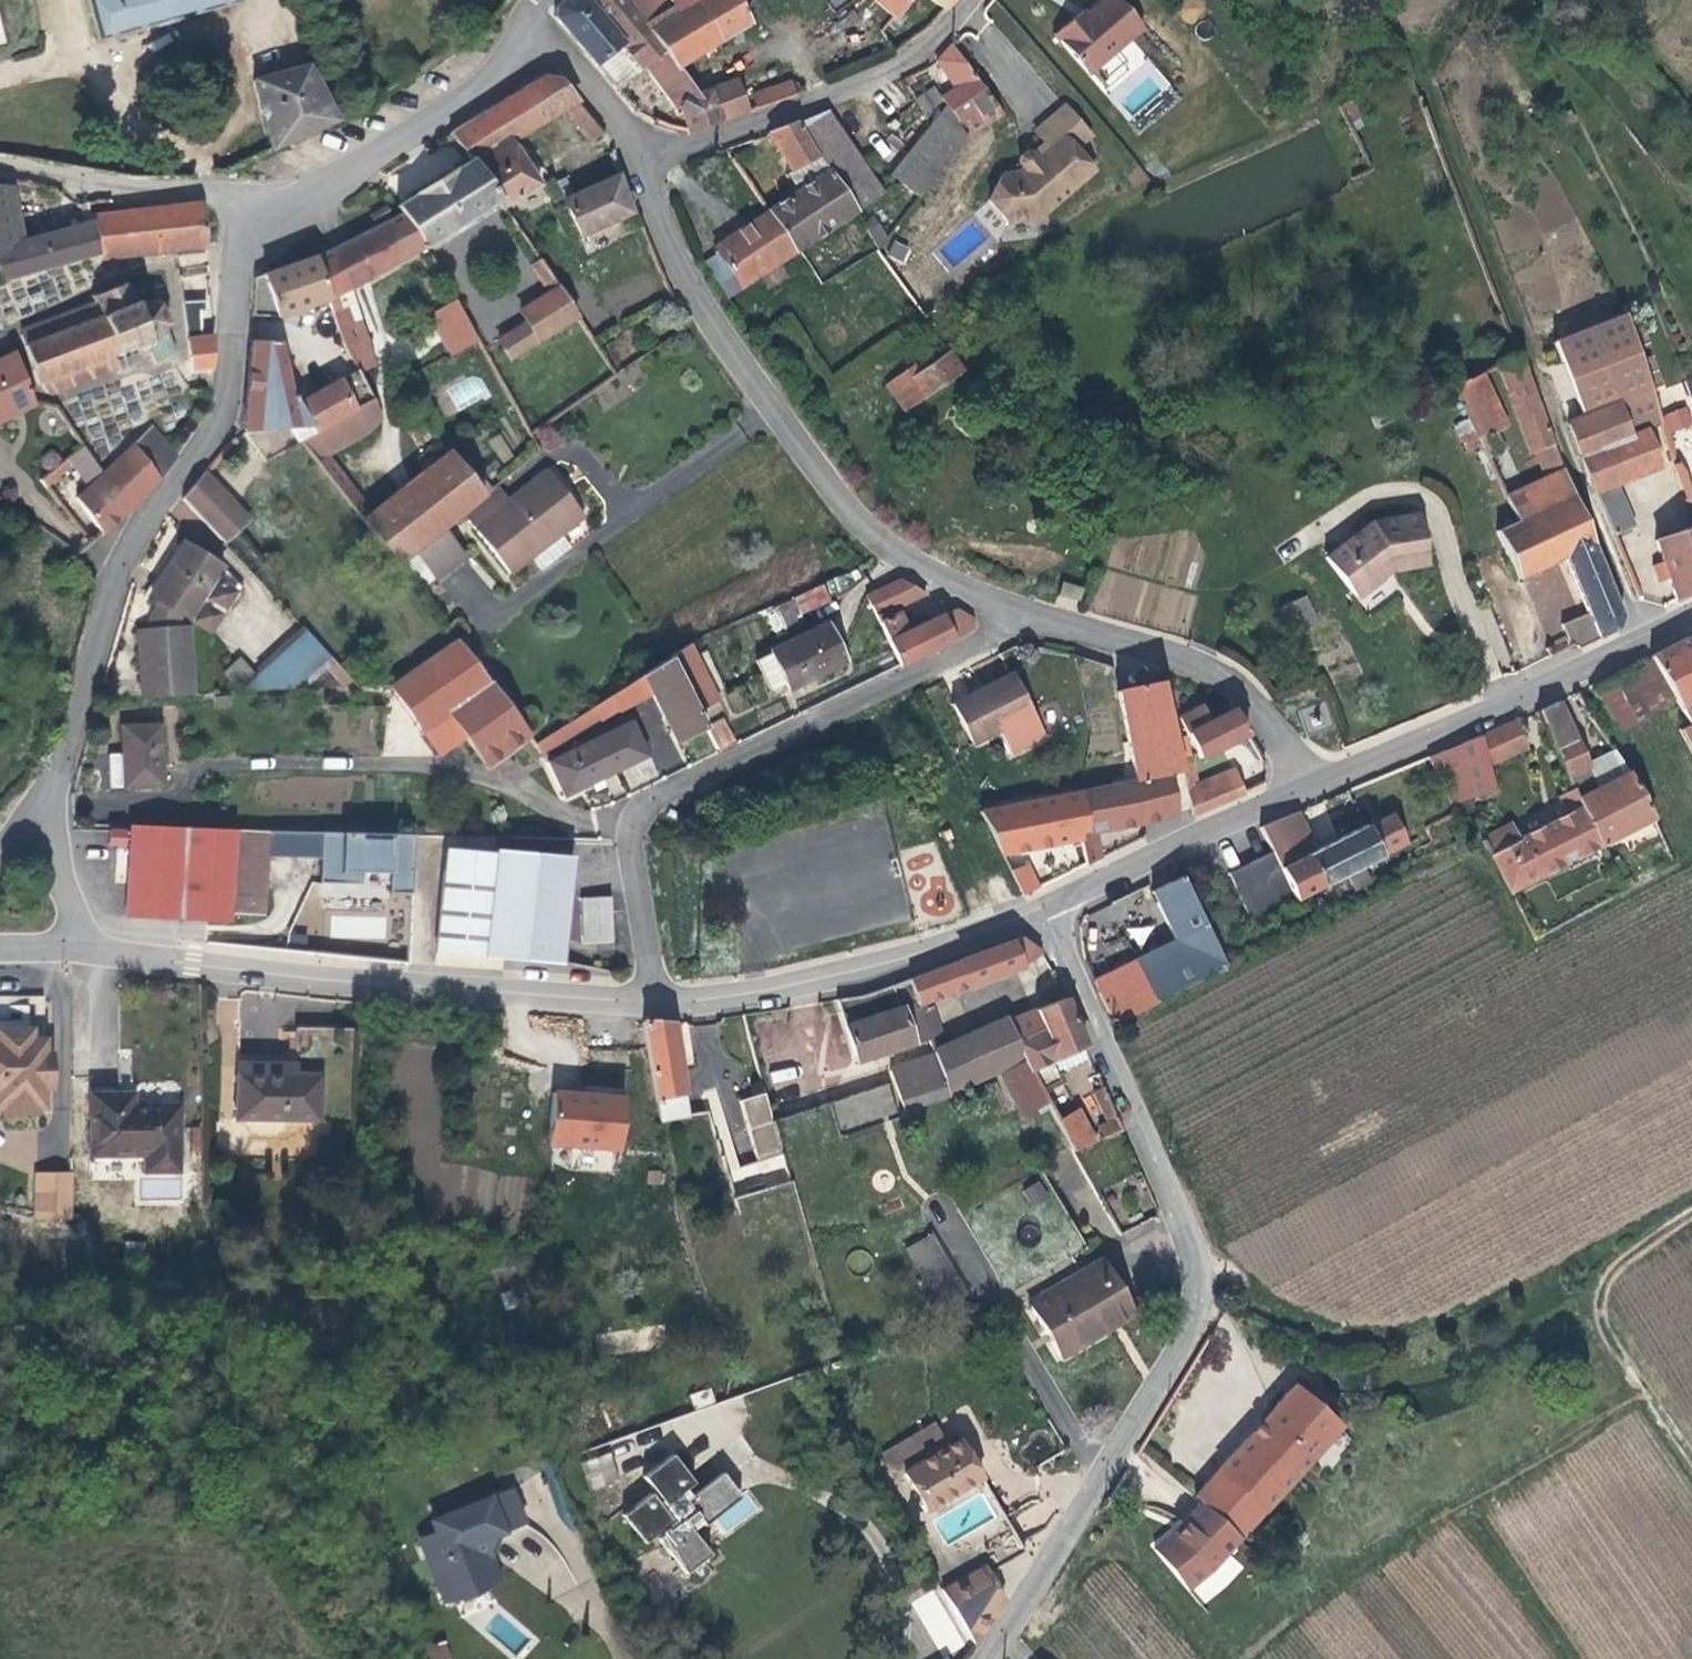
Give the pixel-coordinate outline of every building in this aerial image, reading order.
[(96,43),(152,26),(153,29),(181,21),(181,19),(238,3),(237,0),(85,0),(96,43)] [(671,0),(565,0),(556,10),(555,17),(616,90),(644,69),(668,97),(677,91),(689,83),(679,67),(651,29),(680,11),(671,0)] [(680,11),(651,29),(679,67),(750,23),(736,0),(697,0),(680,11)] [(680,11),(697,0),(671,0),(680,11)] [(894,18),(909,0),(874,0),(894,18)] [(953,0),(932,0),(945,10),(953,0)] [(1075,15),(1052,35),(1086,75),(1141,29),(1116,0),(1102,0),(1084,16),(1079,20),(1075,15)] [(1080,11),(1075,15),(1079,20),(1084,16),(1080,11)] [(954,46),(940,59),(960,89),(942,99),(944,102),(950,111),(968,138),(1002,116),(954,46)] [(251,83),(272,151),(335,122),(305,68),(251,83)] [(471,161),(498,203),(503,208),(542,186),(514,143),(565,110),(592,143),(603,133),(558,80),(540,78),(451,135),(469,162),(471,161)] [(708,90),(719,123),(746,114),(735,81),(708,90)] [(751,95),(756,110),(797,96),(791,81),(751,95)] [(689,83),(677,91),(683,99),(696,95),(689,83)] [(680,109),(689,132),(719,123),(708,90),(696,95),(683,99),(680,109)] [(936,90),(916,103),(924,114),(944,102),(942,99),(936,90)] [(1039,201),(1046,209),(1091,171),(1072,149),(1088,136),(1062,107),(1034,132),(1045,145),(1039,149),(1041,152),(1034,158),(1026,153),(1019,156),(1017,161),(1018,164),(1022,169),(1015,173),(1001,175),(987,200),(1005,222),(1028,218),(1026,211),(1039,201)] [(841,187),(855,211),(884,191),(834,110),(799,124),(816,156),(830,173),(841,187)] [(890,178),(917,201),(968,138),(950,111),(890,178)] [(799,124),(770,134),(791,171),(816,156),(799,124)] [(404,194),(461,164),(450,143),(392,173),(404,194)] [(786,174),(798,194),(830,173),(816,156),(791,171),(786,174)] [(397,208),(401,214),(425,250),(498,203),(471,161),(469,162),(397,208)] [(798,194),(769,213),(794,251),(855,211),(841,187),(830,173),(798,194)] [(632,214),(618,177),(573,198),(564,180),(553,185),(581,239),(596,232),(601,241),(613,236),(609,225),(632,214)] [(97,258),(91,218),(89,203),(81,206),(85,228),(17,246),(6,190),(0,189),(0,285),(97,258)] [(1036,217),(1046,209),(1039,201),(1026,211),(1028,218),(1036,217)] [(387,205),(375,212),(380,219),(391,212),(387,205)] [(91,218),(97,258),(97,260),(205,249),(200,207),(137,212),(91,218)] [(714,250),(718,254),(740,288),(794,251),(769,213),(714,250)] [(313,259),(328,301),(346,293),(425,250),(401,214),(313,259)] [(905,262),(909,245),(892,240),(887,257),(905,262)] [(704,264),(747,329),(756,323),(754,320),(759,317),(740,288),(718,254),(704,264)] [(182,288),(205,288),(205,256),(182,256),(182,288)] [(313,259),(262,277),(275,319),(328,301),(313,259)] [(557,289),(537,260),(527,269),(545,297),(557,289)] [(127,294),(130,287),(124,284),(121,288),(99,297),(98,295),(89,299),(91,306),(20,335),(19,338),(36,386),(39,385),(48,396),(116,371),(112,359),(113,358),(114,360),(120,358),(119,355),(143,344),(146,353),(149,352),(154,364),(174,355),(165,332),(169,326),(166,324),(164,318),(167,317),(164,312),(162,313),(158,307),(159,305),(156,302),(152,304),(136,304),(135,301),(131,302),(127,294)] [(557,289),(545,297),(518,314),(525,325),(498,342),(509,359),(576,318),(557,289)] [(346,293),(328,301),(340,330),(359,322),(346,293)] [(202,329),(203,300),(186,300),(186,329),(202,329)] [(478,345),(456,305),(431,317),(454,358),(478,345)] [(1553,342),(1582,417),(1652,390),(1641,357),(1624,314),(1553,342)] [(340,330),(349,350),(368,341),(359,322),(340,330)] [(756,323),(747,329),(755,341),(764,335),(756,323)] [(793,342),(787,332),(775,339),(782,350),(793,342)] [(190,372),(209,373),(211,340),(186,341),(190,372)] [(250,343),(246,398),(288,394),(278,344),(250,343)] [(924,400),(964,373),(948,351),(920,371),(909,379),(924,400)] [(1527,378),(1518,355),(1497,365),(1505,388),(1527,378)] [(0,362),(0,424),(32,408),(13,356),(0,362)] [(907,410),(924,400),(909,379),(920,371),(917,365),(889,382),(907,410)] [(453,412),(490,398),(481,373),(443,387),(453,412)] [(1681,377),(1687,393),(1691,391),(1691,373),(1681,377)] [(1476,440),(1496,430),(1504,426),(1478,374),(1451,387),(1476,440)] [(1541,479),(1561,470),(1527,378),(1505,388),(1503,389),(1527,456),(1531,454),(1541,479)] [(296,407),(314,435),(352,412),(337,382),(296,407)] [(1612,535),(1633,525),(1615,484),(1659,466),(1646,430),(1661,423),(1652,390),(1582,417),(1567,423),(1612,535)] [(246,398),(244,433),(270,470),(305,448),(300,443),(314,435),(296,407),(288,394),(246,398)] [(371,401),(352,412),(364,435),(378,418),(371,401)] [(305,448),(395,566),(413,552),(439,532),(461,515),(481,499),(447,455),(372,514),(328,457),(364,435),(352,412),(314,435),(300,443),(305,448)] [(1504,450),(1496,430),(1476,440),(1486,460),(1504,450)] [(134,447),(158,479),(174,461),(150,431),(134,447)] [(77,502),(101,536),(134,506),(158,479),(134,447),(77,502)] [(90,458),(84,450),(43,483),(49,491),(90,458)] [(1672,464),(1681,497),(1690,493),(1684,475),(1677,463),(1672,464)] [(497,486),(481,499),(461,515),(509,575),(583,517),(546,470),(507,500),(497,486)] [(1572,634),(1579,649),(1616,630),(1621,617),(1561,470),(1541,479),(1503,498),(1515,522),(1494,532),(1516,581),(1560,560),(1589,625),(1572,634)] [(204,474),(183,500),(225,545),(249,523),(204,474)] [(1690,493),(1681,497),(1686,519),(1691,527),(1691,499),(1690,493)] [(1372,514),(1323,547),(1352,588),(1389,562),(1424,558),(1418,509),(1372,514)] [(1676,599),(1691,592),(1691,528),(1655,541),(1662,561),(1653,566),(1659,580),(1667,577),(1676,599)] [(439,532),(413,552),(434,580),(461,559),(439,532)] [(137,632),(142,701),(190,698),(185,626),(176,627),(181,616),(192,622),(221,567),(182,547),(152,603),(158,606),(145,631),(137,632)] [(928,596),(899,581),(882,590),(894,612),(928,596)] [(1062,581),(1055,606),(1077,611),(1083,586),(1062,581)] [(775,605),(783,623),(832,603),(825,585),(775,605)] [(894,612),(882,590),(865,598),(877,621),(888,615),(894,612)] [(1282,612),(1293,632),(1316,621),(1306,600),(1282,612)] [(877,621),(900,666),(974,631),(972,619),(955,611),(921,629),(906,636),(903,629),(898,618),(891,621),(888,615),(877,621)] [(906,636),(921,629),(918,622),(903,629),(906,636)] [(768,655),(753,663),(768,693),(783,686),(786,692),(841,663),(822,626),(767,654),(768,655)] [(237,695),(296,692),(333,658),(308,632),(237,695)] [(1650,656),(1651,658),(1677,700),(1691,725),(1691,638),(1689,637),(1650,656)] [(440,646),(388,686),(421,732),(447,715),(441,706),(484,681),(452,638),(440,646)] [(685,651),(668,661),(682,689),(700,680),(685,651)] [(1677,700),(1651,658),(1595,690),(1619,735),(1677,700)] [(639,679),(647,697),(669,742),(701,726),(692,709),(682,689),(668,661),(639,679)] [(950,704),(970,745),(1031,714),(1009,674),(950,704)] [(618,693),(627,707),(647,697),(639,679),(618,693)] [(710,699),(700,680),(682,689),(692,709),(710,699)] [(485,768),(526,734),(484,681),(441,706),(447,715),(463,736),(485,768)] [(1085,834),(1094,832),(1132,826),(1176,814),(1168,777),(1181,774),(1178,762),(1160,683),(1115,691),(1133,781),(1079,792),(1085,834)] [(612,715),(627,707),(618,693),(604,701),(612,715)] [(1574,789),(1602,845),(1654,818),(1629,772),(1601,788),(1588,763),(1558,702),(1541,711),(1574,789)] [(1200,761),(1249,736),(1234,710),(1210,723),(1200,706),(1178,718),(1200,761)] [(593,708),(534,744),(540,752),(599,718),(593,708)] [(438,754),(463,736),(447,715),(421,732),(438,754)] [(702,727),(713,751),(731,742),(719,718),(702,727)] [(1518,720),(1481,736),(1489,766),(1529,748),(1518,720)] [(644,754),(626,721),(546,764),(564,797),(644,754)] [(1691,754),(1691,725),(1680,731),(1691,754)] [(122,755),(124,788),(162,787),(160,731),(121,734),(122,755)] [(1481,736),(1427,759),(1453,806),(1496,791),(1489,766),(1481,736)] [(1601,788),(1629,772),(1615,749),(1588,763),(1601,788)] [(110,789),(124,788),(122,755),(109,756),(110,789)] [(1181,774),(1185,790),(1199,786),(1192,758),(1178,762),(1181,774)] [(1185,790),(1191,815),(1242,795),(1231,772),(1199,786),(1185,790)] [(979,813),(1001,855),(1081,840),(1080,834),(1085,834),(1079,792),(1076,793),(1076,786),(1059,789),(1060,797),(979,813)] [(1483,841),(1509,893),(1602,845),(1574,789),(1559,798),(1568,816),(1519,842),(1511,825),(1483,841)] [(1294,815),(1263,827),(1271,843),(1279,858),(1299,848),(1309,843),(1294,815)] [(267,915),(269,857),(269,831),(128,826),(128,832),(108,832),(107,846),(127,847),(125,918),(230,924),(231,914),(267,915)] [(1284,869),(1308,917),(1321,911),(1313,895),(1383,859),(1368,827),(1305,859),(1284,869)] [(269,857),(302,858),(303,832),(269,831),(269,857)] [(302,858),(321,859),(322,832),(303,832),(302,858)] [(390,895),(413,895),(416,835),(322,832),(321,859),(321,883),(362,885),(363,873),(391,874),(390,895)] [(1081,840),(1085,866),(1098,859),(1094,832),(1085,834),(1080,834),(1081,840)] [(1266,938),(1308,917),(1284,869),(1279,858),(1271,843),(1228,863),(1266,938)] [(1279,858),(1284,869),(1305,859),(1299,848),(1279,858)] [(558,964),(565,859),(491,854),(491,859),(439,857),(433,955),(558,964)] [(1009,872),(1022,896),(1042,886),(1029,861),(1009,872)] [(1135,958),(1155,998),(1224,963),(1178,874),(1148,889),(1172,938),(1135,958)] [(611,897),(580,898),(582,941),(613,941),(611,897)] [(1020,939),(910,980),(921,1012),(927,1010),(925,1004),(1019,968),(1043,955),(1041,952),(1020,939)] [(1091,979),(1114,1026),(1158,1004),(1155,998),(1135,958),(1091,979)] [(870,996),(836,1001),(857,1063),(931,1040),(921,1012),(910,980),(870,996)] [(1066,999),(1058,981),(1047,987),(1054,1004),(1066,999)] [(1054,1004),(1037,1012),(1046,1033),(1018,1045),(1026,1060),(1044,1094),(1064,1085),(1060,1076),(1093,1061),(1066,999),(1054,1004)] [(921,1012),(931,1040),(936,1054),(949,1048),(934,1008),(927,1010),(921,1012)] [(949,1048),(936,1054),(937,1057),(946,1082),(950,1093),(1000,1072),(1026,1060),(1018,1045),(1046,1033),(1037,1012),(1036,1011),(1008,1024),(1008,1022),(949,1048)] [(672,1024),(642,1022),(660,1122),(688,1117),(672,1024)] [(19,1033),(20,1049),(28,1049),(28,1043),(28,1024),(0,1024),(0,1033),(19,1033)] [(7,1099),(6,1113),(46,1112),(46,1091),(51,1091),(50,1057),(44,1057),(44,1043),(28,1043),(28,1049),(20,1049),(19,1033),(0,1033),(0,1099),(7,1099)] [(902,1069),(911,1095),(946,1082),(937,1057),(902,1069)] [(1044,1094),(1026,1060),(1000,1072),(1026,1121),(1051,1108),(1044,1094)] [(285,1074),(294,1073),(294,1061),(237,1061),(237,1127),(320,1126),(320,1083),(294,1083),(285,1083),(285,1074)] [(294,1083),(294,1073),(285,1074),(285,1083),(294,1083)] [(889,1083),(829,1102),(840,1140),(901,1122),(889,1083)] [(626,1151),(629,1092),(552,1089),(549,1148),(626,1151)] [(1120,1122),(1106,1090),(1094,1097),(1107,1129),(1120,1122)] [(737,1102),(750,1142),(777,1139),(771,1121),(762,1093),(737,1102)] [(144,1178),(179,1178),(178,1108),(131,1108),(130,1108),(130,1113),(117,1113),(117,1096),(89,1097),(89,1160),(144,1161),(144,1178)] [(130,1108),(131,1108),(131,1096),(117,1096),(117,1113),(130,1113),(130,1108)] [(777,1139),(810,1251),(868,1234),(840,1140),(829,1102),(771,1121),(777,1139)] [(1078,1117),(1061,1126),(1078,1158),(1095,1149),(1078,1117)] [(1120,1122),(1107,1129),(1100,1133),(1105,1143),(1125,1134),(1120,1122)] [(777,1139),(750,1142),(757,1161),(727,1171),(756,1268),(810,1251),(777,1139)] [(1040,1167),(970,1206),(1054,1356),(1131,1313),(1102,1263),(1068,1281),(1065,1276),(1077,1270),(1071,1259),(1086,1250),(1040,1167)] [(73,1220),(72,1180),(39,1180),(39,1222),(73,1220)] [(963,1294),(925,1233),(896,1252),(933,1313),(963,1294)] [(1292,1389),(1195,1494),(1203,1502),(1241,1537),(1339,1431),(1322,1415),(1331,1405),(1311,1386),(1301,1397),(1292,1389)] [(947,1593),(945,1596),(974,1643),(1001,1597),(985,1571),(1022,1548),(1001,1513),(946,1546),(924,1510),(979,1477),(955,1437),(919,1459),(907,1440),(883,1456),(890,1467),(901,1469),(903,1472),(882,1485),(947,1593)] [(583,1458),(587,1488),(617,1484),(613,1454),(583,1458)] [(658,1547),(684,1581),(710,1560),(691,1537),(713,1517),(715,1520),(739,1501),(719,1477),(687,1503),(682,1496),(691,1487),(668,1460),(641,1483),(661,1506),(657,1510),(650,1501),(623,1523),(645,1551),(668,1532),(671,1536),(658,1547)] [(496,1583),(488,1563),(484,1552),(488,1542),(498,1537),(501,1536),(490,1511),(511,1503),(507,1492),(427,1525),(432,1537),(416,1545),(442,1607),(496,1583)] [(1194,1587),(1241,1537),(1203,1502),(1184,1522),(1188,1524),(1178,1535),(1175,1532),(1156,1552),(1194,1587)] [(522,1528),(511,1503),(490,1511),(501,1536),(522,1528)] [(1184,1522),(1175,1532),(1178,1535),(1188,1524),(1184,1522)] [(484,1552),(488,1563),(498,1537),(488,1542),(484,1552)] [(937,1654),(960,1644),(936,1589),(913,1599),(937,1654)] [(427,1658),(446,1658),(442,1645),(424,1650),(427,1658)]
